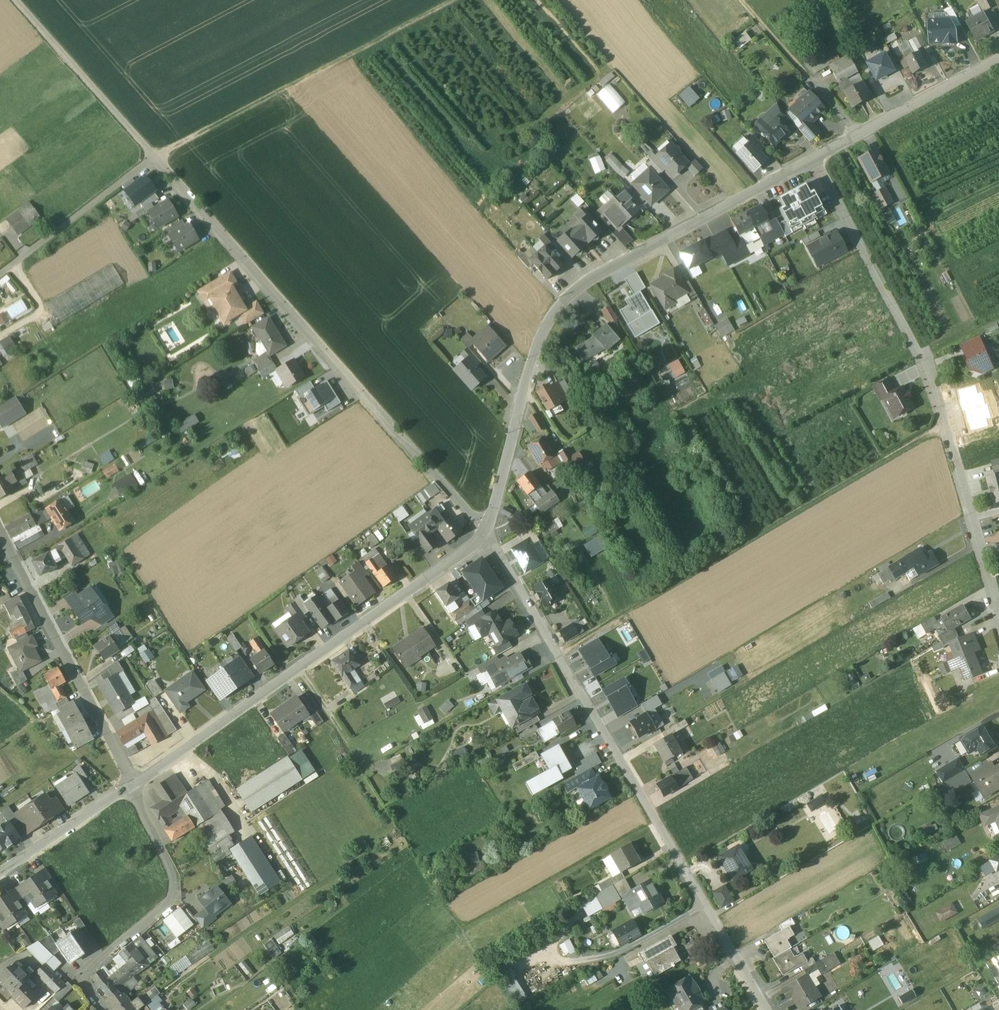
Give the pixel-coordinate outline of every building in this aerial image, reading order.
[(983,13),(991,8),(986,0),(977,0),(983,13)] [(961,25),(953,9),(946,13),(949,20),(950,20),(955,29),(961,25)] [(829,11),(809,11),(809,25),(829,25),(829,11)] [(985,14),(969,23),(978,40),(995,31),(985,14)] [(949,20),(929,21),(931,43),(948,42),(949,44),(958,44),(957,32),(955,29),(950,20),(949,20)] [(740,47),(751,40),(746,32),(735,38),(740,47)] [(894,34),(883,40),(886,45),(897,39),(894,34)] [(920,36),(913,40),(918,50),(925,46),(920,36)] [(918,50),(913,40),(909,42),(916,55),(920,53),(918,50)] [(909,42),(900,47),(906,60),(916,55),(909,42)] [(898,67),(889,51),(884,54),(893,70),(898,67)] [(916,55),(906,60),(911,68),(914,75),(929,67),(921,52),(920,53),(916,55)] [(884,54),(866,63),(876,81),(894,71),(893,70),(884,54)] [(848,56),(832,64),(835,69),(851,61),(848,56)] [(906,60),(902,62),(906,70),(911,68),(906,60)] [(851,61),(835,69),(831,71),(838,83),(846,79),(857,73),(851,61)] [(846,79),(838,83),(843,92),(851,88),(846,79)] [(843,92),(851,108),(867,99),(863,92),(867,90),(862,82),(851,88),(843,92)] [(597,94),(613,113),(626,102),(609,83),(597,94)] [(809,93),(802,99),(799,99),(796,102),(796,105),(789,111),(803,126),(804,127),(808,123),(823,110),(809,93)] [(788,118),(776,105),(766,114),(771,120),(774,118),(780,125),(788,118)] [(771,120),(759,131),(760,132),(760,135),(762,137),(765,138),(772,146),(787,133),(780,125),(774,118),(771,120)] [(808,123),(804,127),(803,126),(799,130),(809,142),(818,134),(808,123)] [(750,143),(759,154),(765,149),(753,136),(747,141),(749,144),(750,143)] [(743,137),(732,147),(738,154),(749,144),(747,141),(743,137)] [(766,161),(759,154),(750,143),(749,144),(738,154),(737,154),(753,172),(766,161)] [(673,147),(670,144),(658,155),(659,157),(657,158),(658,160),(658,161),(665,169),(672,176),(678,171),(678,172),(687,164),(678,154),(678,151),(676,148),(673,147)] [(665,169),(658,161),(658,160),(657,158),(659,157),(658,155),(655,152),(648,158),(650,161),(660,173),(665,169)] [(868,156),(867,155),(861,158),(860,160),(871,182),(887,173),(877,153),(875,152),(868,156)] [(612,154),(606,160),(623,179),(630,172),(612,154)] [(596,174),(606,169),(599,155),(589,160),(596,174)] [(660,173),(650,161),(645,166),(648,170),(649,170),(656,177),(660,173)] [(695,176),(702,170),(695,161),(687,168),(695,176)] [(645,166),(631,178),(639,186),(636,189),(651,205),(665,193),(661,188),(663,186),(656,177),(649,170),(648,170),(645,166)] [(155,192),(144,178),(135,184),(126,191),(125,192),(135,206),(139,203),(153,193),(155,192)] [(123,187),(126,191),(135,184),(132,180),(123,187)] [(784,220),(790,230),(798,225),(800,228),(816,219),(814,217),(824,211),(813,191),(810,193),(805,184),(778,199),(782,207),(778,209),(784,220)] [(645,208),(627,188),(621,194),(632,207),(633,206),(634,207),(633,208),(637,211),(636,212),(638,214),(645,208)] [(885,188),(872,195),(879,209),(892,202),(885,188)] [(153,193),(139,203),(144,209),(151,204),(158,200),(153,193)] [(571,199),(578,207),(584,201),(577,194),(571,199)] [(621,194),(606,206),(609,209),(621,223),(622,223),(623,223),(636,212),(637,211),(633,208),(634,207),(633,206),(632,207),(621,194)] [(154,209),(148,213),(157,229),(177,217),(168,201),(154,209)] [(148,213),(154,209),(151,204),(144,209),(136,213),(139,218),(148,213)] [(760,206),(746,213),(754,228),(758,226),(768,220),(765,216),(768,215),(766,212),(764,213),(760,206)] [(621,223),(609,209),(602,215),(618,232),(625,226),(623,223),(622,223),(621,223)] [(580,222),(557,243),(571,258),(585,246),(582,243),(585,241),(588,243),(601,232),(582,210),(574,216),(580,222)] [(883,214),(887,224),(896,221),(892,210),(883,214)] [(18,212),(7,220),(16,233),(27,225),(18,212)] [(131,224),(139,218),(136,213),(128,219),(131,224)] [(746,213),(731,221),(739,236),(750,230),(754,228),(746,213)] [(778,224),(776,219),(768,223),(772,230),(766,234),(759,237),(761,241),(764,246),(784,235),(778,224)] [(784,220),(778,224),(784,235),(785,237),(792,234),(790,230),(784,220)] [(182,221),(166,231),(169,236),(185,226),(182,221)] [(126,232),(130,226),(126,223),(121,229),(126,232)] [(169,236),(168,236),(174,246),(173,248),(175,251),(177,251),(178,252),(198,240),(188,224),(185,226),(169,236)] [(761,230),(758,226),(754,228),(759,237),(766,234),(763,229),(761,230)] [(754,228),(750,230),(752,235),(750,236),(753,242),(751,243),(752,246),(761,241),(759,237),(754,228)] [(750,230),(739,236),(740,238),(741,238),(745,246),(749,254),(763,246),(764,246),(761,241),(752,246),(751,243),(753,242),(750,236),(752,235),(750,230)] [(725,231),(714,237),(713,237),(721,251),(732,245),(731,243),(725,231)] [(801,241),(804,246),(820,237),(817,232),(801,241)] [(829,232),(823,235),(825,238),(811,246),(810,249),(818,265),(817,265),(818,266),(845,251),(835,232),(830,235),(829,232)] [(553,246),(543,235),(538,239),(544,246),(545,246),(548,250),(553,246)] [(713,237),(702,243),(710,258),(709,258),(710,260),(722,254),(721,251),(713,237)] [(740,238),(734,242),(742,258),(749,254),(745,246),(741,238),(740,238)] [(702,242),(680,253),(688,269),(709,258),(710,258),(702,243),(702,242)] [(734,242),(731,243),(732,245),(721,251),(722,254),(728,265),(742,258),(734,242)] [(544,247),(537,253),(554,273),(555,273),(561,266),(562,267),(562,266),(562,265),(558,262),(558,261),(549,251),(548,250),(545,246),(544,246),(544,247)] [(529,260),(523,253),(518,257),(528,268),(532,264),(529,260)] [(554,273),(537,253),(536,253),(536,254),(530,260),(529,259),(529,260),(532,264),(533,265),(542,275),(542,276),(543,275),(546,279),(546,280),(547,279),(554,273)] [(112,266),(45,306),(57,326),(124,285),(112,266)] [(686,291),(682,284),(673,269),(664,274),(665,276),(650,284),(665,309),(675,304),(672,299),(683,292),(686,291)] [(624,280),(633,295),(639,291),(645,288),(636,273),(624,280)] [(230,274),(199,293),(201,292),(207,303),(205,304),(206,305),(212,301),(211,300),(231,288),(231,289),(237,286),(230,274)] [(686,291),(683,292),(686,297),(694,292),(688,281),(682,284),(686,291)] [(231,288),(211,300),(212,301),(225,322),(239,314),(245,311),(244,310),(240,303),(236,295),(236,296),(231,289),(231,288)] [(634,338),(658,323),(639,291),(633,295),(624,301),(627,305),(618,310),(634,338)] [(256,303),(244,310),(245,311),(239,314),(246,325),(263,314),(256,303)] [(609,306),(602,310),(609,324),(617,319),(609,306)] [(1,326),(8,321),(3,313),(0,315),(0,325),(1,326)] [(286,346),(269,318),(252,328),(267,352),(269,356),(286,346)] [(726,320),(716,326),(721,335),(732,329),(726,320)] [(605,324),(593,334),(595,337),(576,347),(583,361),(604,349),(606,351),(619,340),(605,324)] [(505,347),(487,326),(472,339),(471,338),(468,340),(472,344),(488,362),(499,353),(499,352),(505,347)] [(471,338),(466,332),(460,338),(468,347),(472,344),(468,340),(471,338)] [(0,343),(0,346),(7,357),(14,353),(19,350),(10,336),(0,343)] [(979,338),(961,347),(964,354),(982,346),(979,338)] [(986,354),(982,346),(964,354),(969,364),(976,361),(981,371),(985,373),(993,369),(989,361),(990,361),(991,358),(990,355),(987,354),(986,354)] [(480,362),(468,348),(461,355),(464,359),(467,357),(475,366),(480,362)] [(267,352),(252,361),(258,372),(273,363),(269,356),(267,352)] [(475,366),(467,357),(464,359),(453,369),(471,390),(479,383),(477,381),(483,375),(475,366)] [(293,360),(277,370),(285,382),(284,384),(286,386),(288,387),(291,385),(291,383),(303,376),(293,360)] [(273,363),(258,372),(263,379),(277,370),(273,363)] [(679,363),(670,368),(671,368),(674,372),(676,371),(679,375),(684,372),(679,363)] [(633,379),(619,387),(625,399),(640,390),(633,379)] [(886,379),(872,386),(880,400),(883,398),(883,397),(893,392),(886,379)] [(162,388),(173,388),(173,380),(162,381),(162,388)] [(327,411),(341,403),(326,380),(314,388),(299,397),(297,399),(308,417),(324,407),(327,411)] [(295,391),(299,397),(314,388),(310,382),(295,391)] [(550,388),(559,404),(567,399),(558,383),(550,388)] [(559,404),(550,388),(549,386),(537,393),(547,411),(559,404)] [(893,392),(883,397),(883,398),(893,417),(898,415),(902,416),(905,414),(906,410),(913,407),(908,399),(910,398),(906,392),(905,393),(902,387),(893,392)] [(2,428),(26,413),(16,397),(0,407),(0,424),(2,428)] [(535,414),(529,417),(538,432),(543,429),(535,414)] [(193,416),(178,425),(182,432),(198,423),(193,416)] [(544,437),(528,446),(539,464),(540,463),(545,471),(545,472),(559,463),(554,455),(544,437)] [(558,453),(563,461),(568,471),(577,466),(582,475),(590,471),(579,452),(571,456),(566,448),(558,453)] [(109,449),(99,455),(104,464),(114,458),(109,449)] [(563,461),(558,453),(554,455),(559,463),(563,461)] [(26,484),(26,483),(25,483),(22,478),(23,478),(21,474),(38,465),(32,455),(15,465),(17,468),(0,478),(0,499),(26,484)] [(93,465),(85,463),(83,470),(91,473),(93,465)] [(115,463),(103,470),(107,477),(119,471),(115,463)] [(113,483),(120,495),(136,484),(129,473),(113,483)] [(530,473),(517,482),(528,495),(540,486),(530,473)] [(987,478),(994,503),(998,502),(998,475),(987,478)] [(421,503),(442,490),(437,481),(416,494),(421,503)] [(540,486),(528,495),(534,504),(546,495),(540,486)] [(546,495),(534,504),(539,510),(541,514),(559,501),(552,491),(546,495)] [(60,501),(47,509),(52,518),(60,530),(73,521),(60,501)] [(441,504),(428,514),(432,520),(438,515),(445,510),(441,504)] [(393,510),(398,520),(408,515),(403,505),(393,510)] [(512,511),(504,507),(501,512),(509,516),(512,511)] [(40,508),(5,527),(11,538),(30,528),(35,525),(36,527),(47,521),(42,512),(40,508)] [(47,509),(42,512),(47,521),(52,518),(47,509)] [(445,510),(438,515),(444,523),(451,518),(445,510)] [(432,520),(428,514),(410,527),(427,552),(428,551),(427,549),(433,544),(435,547),(436,546),(428,535),(432,531),(437,527),(432,520)] [(438,515),(432,520),(437,527),(444,523),(438,515)] [(444,523),(437,527),(448,542),(462,533),(451,518),(444,523)] [(550,533),(559,528),(555,521),(546,526),(550,533)] [(593,524),(583,529),(587,537),(597,532),(593,524)] [(30,528),(11,538),(14,545),(41,530),(40,528),(37,529),(36,527),(35,525),(30,528)] [(532,546),(539,541),(532,528),(519,536),(523,543),(528,540),(532,546)] [(41,530),(14,545),(17,550),(44,535),(41,530)] [(373,534),(368,538),(370,542),(367,544),(371,549),(379,543),(373,534)] [(599,534),(583,544),(590,555),(606,545),(599,534)] [(87,556),(75,536),(70,539),(82,559),(87,556)] [(70,539),(54,549),(61,561),(66,557),(72,566),(83,559),(82,559),(70,539)] [(512,549),(525,572),(541,562),(532,546),(528,540),(523,543),(512,549)] [(375,548),(362,558),(365,562),(371,558),(372,559),(379,554),(375,548)] [(61,561),(54,549),(53,549),(54,550),(48,554),(54,565),(61,561)] [(920,549),(898,562),(905,573),(905,574),(916,568),(920,575),(938,565),(931,552),(924,556),(920,549)] [(48,553),(32,562),(40,575),(48,571),(51,572),(54,571),(54,569),(56,568),(54,565),(48,554),(48,553)] [(372,559),(371,558),(365,562),(374,574),(380,570),(372,559)] [(120,559),(108,562),(112,574),(123,571),(120,559)] [(478,594),(482,601),(501,588),(482,559),(469,568),(463,572),(465,575),(478,594)] [(367,574),(358,562),(351,566),(355,572),(357,571),(362,578),(367,574)] [(898,562),(889,567),(896,578),(905,573),(898,562)] [(451,573),(456,581),(465,575),(463,572),(469,568),(465,563),(451,573)] [(380,570),(374,574),(383,588),(396,578),(387,565),(380,570)] [(889,567),(877,573),(883,584),(889,580),(890,582),(896,579),(896,578),(889,567)] [(328,578),(321,570),(317,573),(320,577),(323,582),(328,578)] [(355,572),(342,582),(340,580),(340,581),(357,605),(358,605),(357,603),(372,593),(373,594),(362,578),(357,571),(355,572)] [(560,582),(556,575),(549,579),(553,586),(555,585),(560,582)] [(549,579),(534,588),(545,607),(556,601),(558,595),(560,594),(555,585),(553,586),(549,579)] [(449,582),(436,591),(446,606),(453,601),(459,597),(449,582)] [(78,596),(67,603),(68,604),(70,603),(73,607),(73,608),(77,613),(76,614),(82,623),(92,616),(96,621),(98,619),(101,617),(98,612),(106,607),(105,606),(103,608),(98,600),(96,601),(89,591),(90,590),(90,588),(78,596)] [(330,589),(324,593),(327,597),(333,593),(330,589)] [(74,591),(64,598),(67,603),(78,596),(74,591)] [(314,593),(304,601),(305,603),(304,604),(309,610),(321,628),(332,619),(325,609),(317,598),(316,596),(314,593)] [(333,593),(327,597),(324,593),(322,594),(330,606),(338,600),(333,593)] [(872,607),(890,598),(888,593),(869,601),(872,607)] [(330,606),(322,594),(317,598),(325,609),(330,606)] [(482,601),(478,594),(470,600),(478,612),(482,609),(479,604),(482,602),(481,601),(482,601)] [(299,595),(293,599),(295,602),(304,614),(309,610),(304,604),(305,603),(304,601),(299,595)] [(19,597),(4,605),(9,617),(18,612),(22,621),(29,617),(19,597)] [(330,606),(325,609),(332,619),(334,622),(347,613),(338,600),(330,606)] [(457,608),(450,612),(455,620),(463,614),(474,607),(469,600),(457,608)] [(453,601),(446,606),(450,612),(457,608),(453,601)] [(295,602),(286,608),(292,617),(295,616),(299,621),(306,616),(304,614),(295,602)] [(963,606),(942,619),(945,623),(936,628),(936,629),(940,636),(954,627),(970,618),(963,606)] [(106,607),(98,612),(101,617),(98,619),(101,624),(113,617),(106,607)] [(481,610),(465,621),(468,627),(475,624),(474,623),(485,617),(481,610)] [(495,612),(485,617),(474,623),(475,624),(482,637),(489,633),(503,625),(495,612)] [(463,614),(455,620),(458,624),(466,618),(463,614)] [(292,617),(275,629),(287,647),(307,632),(299,621),(295,616),(292,617)] [(934,616),(920,624),(926,634),(936,629),(936,628),(945,623),(942,619),(937,622),(934,616)] [(585,618),(578,622),(581,627),(587,623),(585,618)] [(24,625),(22,626),(25,633),(35,628),(31,621),(24,625)] [(510,621),(503,625),(489,633),(496,646),(507,640),(517,634),(510,621)] [(571,623),(559,631),(566,642),(578,635),(571,623)] [(22,626),(13,630),(17,637),(25,633),(22,626)] [(954,627),(940,636),(943,641),(957,632),(954,627)] [(404,640),(393,647),(397,654),(397,655),(403,664),(417,655),(418,657),(434,646),(423,629),(405,641),(404,640)] [(119,630),(111,635),(117,644),(115,645),(117,649),(127,642),(119,630)] [(957,632),(943,641),(945,646),(950,644),(953,643),(953,642),(960,639),(957,632)] [(960,639),(953,642),(953,643),(950,644),(956,658),(973,651),(973,652),(980,649),(974,634),(960,639)] [(111,635),(94,647),(103,661),(118,650),(117,649),(115,645),(117,644),(111,635)] [(31,637),(13,646),(17,652),(10,655),(18,669),(20,672),(22,671),(40,662),(33,648),(36,646),(31,637)] [(242,647),(235,637),(229,641),(236,651),(242,647)] [(264,650),(256,638),(250,642),(258,654),(264,650)] [(507,640),(496,646),(492,648),(496,656),(512,647),(507,640)] [(579,650),(583,657),(599,648),(595,641),(579,650)] [(943,641),(932,647),(934,650),(945,646),(943,641)] [(146,662),(154,657),(145,643),(137,649),(146,662)] [(601,646),(599,648),(583,657),(594,676),(615,665),(610,656),(608,657),(601,646)] [(258,654),(250,659),(260,674),(274,664),(264,650),(258,654)] [(349,650),(331,661),(341,677),(342,676),(348,672),(353,669),(359,665),(349,650)] [(381,650),(376,653),(382,662),(387,659),(381,650)] [(973,651),(956,658),(960,668),(965,680),(982,673),(973,652),(973,651)] [(519,655),(503,664),(501,661),(498,663),(486,669),(494,684),(508,676),(510,679),(530,667),(525,658),(522,660),(519,655)] [(495,657),(483,664),(486,669),(498,663),(495,657)] [(248,668),(241,658),(235,662),(242,672),(243,672),(248,668)] [(956,658),(947,662),(951,671),(960,668),(956,658)] [(117,661),(100,674),(104,682),(116,675),(123,671),(117,661)] [(235,662),(223,670),(236,688),(248,679),(243,672),(242,672),(235,662)] [(947,662),(939,665),(943,675),(951,671),(947,662)] [(726,670),(731,681),(743,675),(738,664),(726,670)] [(18,669),(10,674),(17,688),(27,681),(22,671),(20,672),(18,669)] [(57,669),(44,676),(51,690),(59,686),(65,682),(57,669)] [(360,680),(353,669),(348,672),(355,684),(360,680)] [(223,670),(212,678),(211,678),(218,688),(219,689),(224,696),(236,688),(223,670)] [(191,674),(166,691),(165,689),(164,690),(179,713),(188,707),(186,705),(204,692),(191,672),(190,672),(191,674)] [(348,672),(342,676),(350,688),(356,684),(355,684),(348,672)] [(723,673),(713,679),(720,691),(730,685),(723,673)] [(116,675),(104,682),(99,685),(115,713),(132,702),(116,675)] [(211,678),(206,682),(213,693),(219,689),(218,688),(211,678)] [(604,691),(615,710),(632,700),(627,689),(629,688),(623,679),(604,691)] [(154,680),(145,686),(153,698),(162,692),(154,680)] [(360,680),(355,684),(356,684),(350,688),(353,693),(364,686),(360,680)] [(416,691),(425,692),(426,683),(416,683),(416,691)] [(525,685),(489,704),(495,714),(502,710),(511,728),(536,715),(539,713),(529,695),(530,695),(525,685)] [(59,686),(51,690),(58,702),(66,698),(59,686)] [(657,696),(641,705),(646,713),(653,709),(661,704),(657,696)] [(297,697),(271,716),(282,732),(308,713),(297,697)] [(176,730),(153,698),(149,701),(154,710),(152,712),(166,736),(176,730)] [(439,708),(445,714),(454,706),(447,699),(439,708)] [(73,701),(58,709),(61,714),(75,707),(76,707),(77,707),(73,701)] [(629,701),(615,710),(619,717),(634,709),(629,701)] [(417,711),(424,724),(432,719),(426,706),(417,711)] [(61,714),(58,716),(66,729),(83,721),(76,707),(75,707),(61,714)] [(653,709),(646,713),(655,730),(662,725),(653,709)] [(315,711),(309,715),(317,726),(323,722),(315,711)] [(568,711),(550,722),(558,735),(575,724),(568,711)] [(152,712),(147,715),(161,738),(166,736),(152,712)] [(646,713),(629,723),(638,738),(649,732),(649,733),(651,732),(655,730),(646,713)] [(147,715),(136,721),(143,732),(151,745),(161,738),(147,715)] [(536,715),(511,728),(515,734),(539,721),(536,715)] [(684,719),(661,733),(664,738),(670,735),(688,725),(684,719)] [(83,721),(66,729),(73,744),(76,742),(90,735),(90,734),(83,721)] [(136,721),(116,733),(123,745),(143,732),(136,721)] [(550,722),(537,730),(544,743),(558,735),(550,722)] [(984,727),(962,739),(970,752),(978,747),(982,754),(995,746),(984,727)] [(283,733),(277,738),(285,749),(291,744),(283,733)] [(90,735),(76,742),(79,747),(94,739),(91,734),(90,734),(90,735)] [(664,738),(653,744),(664,762),(671,757),(672,758),(681,753),(676,745),(670,735),(664,738)] [(731,738),(726,741),(730,748),(735,745),(731,738)] [(681,742),(676,745),(681,753),(686,750),(681,742)] [(557,744),(540,753),(542,757),(540,758),(547,772),(531,782),(536,792),(561,778),(558,773),(569,767),(557,744)] [(127,750),(131,756),(139,752),(136,745),(127,750)] [(463,748),(452,754),(456,760),(466,754),(463,748)] [(288,758),(302,779),(315,771),(301,750),(288,758)] [(487,750),(481,753),(487,763),(492,760),(487,750)] [(577,777),(563,785),(567,792),(577,787),(578,789),(596,779),(590,768),(601,762),(595,752),(574,763),(577,769),(574,772),(577,777)] [(481,753),(476,756),(477,758),(482,766),(487,763),(481,753)] [(533,753),(512,765),(516,771),(537,760),(533,753)] [(400,754),(391,758),(392,762),(402,758),(400,754)] [(287,756),(236,789),(251,812),(302,779),(288,758),(287,756)] [(958,760),(946,767),(952,778),(965,771),(958,760)] [(971,774),(985,797),(998,788),(998,766),(993,770),(989,763),(971,774)] [(80,767),(73,771),(76,774),(81,780),(86,777),(80,767)] [(410,767),(404,770),(408,777),(414,774),(410,767)] [(686,767),(672,775),(679,787),(693,779),(686,767)] [(946,767),(937,772),(944,783),(952,778),(946,767)] [(952,778),(944,783),(950,793),(958,789),(956,787),(969,779),(965,771),(952,778)] [(76,774),(56,787),(68,805),(88,792),(81,780),(76,774)] [(187,793),(174,774),(164,781),(177,800),(187,793)] [(656,785),(663,796),(679,787),(672,775),(656,785)] [(596,779),(578,789),(583,798),(587,805),(589,808),(608,797),(605,792),(606,789),(603,785),(601,784),(597,778),(596,779)] [(211,786),(207,780),(203,783),(207,789),(211,786)] [(177,800),(164,781),(154,788),(163,801),(156,805),(164,816),(179,806),(187,817),(194,828),(221,810),(207,789),(203,783),(187,793),(177,800)] [(812,811),(831,800),(826,792),(807,802),(812,811)] [(49,802),(45,796),(33,804),(45,822),(57,814),(57,813),(49,802)] [(63,809),(56,798),(49,802),(57,813),(63,809)] [(583,798),(576,801),(580,808),(587,805),(583,798)] [(33,804),(20,812),(24,818),(32,830),(45,822),(33,804)] [(164,816),(156,805),(150,809),(157,820),(164,816)] [(18,821),(8,806),(0,812),(7,823),(8,822),(11,826),(18,821)] [(980,815),(985,826),(996,821),(998,827),(998,807),(980,815)] [(221,810),(194,828),(208,848),(217,842),(226,836),(234,830),(221,810)] [(169,824),(164,816),(157,820),(164,831),(183,819),(180,816),(169,824)] [(267,816),(258,822),(302,891),(311,885),(267,816)] [(183,819),(164,831),(172,842),(194,828),(187,817),(183,819)] [(32,830),(24,818),(19,822),(27,834),(32,830)] [(926,835),(939,828),(935,821),(922,828),(926,835)] [(3,826),(0,825),(0,843),(4,849),(20,839),(11,826),(8,822),(7,823),(3,826)] [(226,836),(217,842),(222,849),(227,857),(232,853),(230,849),(234,847),(226,836)] [(232,853),(259,896),(281,882),(251,836),(234,847),(230,849),(232,853)] [(954,837),(944,843),(948,851),(958,845),(954,837)] [(387,838),(377,844),(380,849),(390,843),(387,838)] [(364,839),(354,845),(357,850),(367,844),(364,839)] [(629,844),(610,855),(611,856),(620,872),(621,873),(639,862),(629,844)] [(737,847),(720,857),(725,866),(724,866),(727,871),(728,871),(733,879),(744,872),(744,873),(746,872),(746,871),(750,869),(737,847)] [(222,849),(212,856),(217,863),(227,857),(222,849)] [(469,852),(472,863),(480,860),(477,850),(469,852)] [(991,860),(997,872),(998,871),(998,855),(991,860)] [(620,872),(611,856),(603,860),(613,877),(620,872)] [(52,878),(45,868),(39,873),(40,875),(42,874),(47,882),(52,878)] [(613,877),(609,879),(598,885),(601,891),(613,885),(624,878),(621,873),(620,872),(613,877)] [(42,874),(40,875),(32,880),(46,901),(56,894),(47,882),(42,874)] [(231,876),(223,882),(227,887),(235,882),(231,876)] [(624,878),(613,885),(601,891),(594,895),(581,902),(589,916),(602,909),(620,899),(623,897),(632,892),(624,878)] [(32,880),(23,886),(23,887),(22,888),(27,895),(36,908),(46,901),(32,880)] [(632,892),(623,897),(630,910),(639,905),(643,912),(661,902),(650,882),(632,892)] [(21,884),(15,888),(22,899),(27,895),(22,888),(23,887),(23,886),(21,884)] [(732,900),(724,886),(713,893),(721,907),(732,900)] [(228,902),(216,887),(199,900),(206,909),(206,908),(212,916),(212,915),(228,902)] [(22,899),(15,888),(9,893),(10,895),(11,896),(12,895),(17,902),(22,899)] [(12,895),(11,896),(10,895),(2,901),(16,922),(26,915),(17,902),(12,895)] [(2,901),(0,902),(0,920),(6,929),(16,922),(2,901)] [(935,910),(940,921),(957,912),(952,901),(935,910)] [(187,908),(182,912),(179,908),(164,920),(177,938),(197,921),(187,908)] [(206,909),(195,918),(203,928),(215,918),(212,915),(212,916),(206,908),(206,909)] [(791,918),(779,925),(782,930),(789,926),(789,927),(794,924),(791,918)] [(79,930),(82,935),(88,931),(80,919),(74,922),(79,930)] [(621,945),(640,934),(631,920),(613,931),(621,945)] [(782,930),(764,941),(774,957),(774,958),(789,949),(791,948),(786,940),(788,938),(793,935),(789,927),(789,926),(782,930)] [(276,941),(291,931),(288,927),(273,937),(276,941)] [(79,930),(57,945),(69,964),(92,950),(82,935),(79,930)] [(874,950),(884,944),(879,935),(869,941),(874,950)] [(659,942),(638,954),(642,961),(644,964),(647,962),(655,977),(673,967),(674,967),(673,965),(680,961),(673,947),(676,946),(671,936),(659,942)] [(157,958),(140,937),(131,944),(149,965),(157,958)] [(273,959),(281,953),(272,939),(263,944),(273,959)] [(571,939),(560,943),(565,955),(575,951),(571,939)] [(53,956),(38,941),(26,948),(43,965),(44,964),(53,956)] [(174,977),(214,949),(209,941),(168,969),(174,977)] [(131,944),(113,959),(121,969),(124,967),(132,977),(149,965),(131,944)] [(789,949),(774,958),(774,957),(772,958),(782,975),(800,965),(807,961),(806,961),(802,953),(796,956),(794,957),(789,949)] [(986,963),(998,986),(998,955),(986,963)] [(812,957),(806,961),(807,961),(800,965),(803,970),(815,963),(812,957)] [(815,963),(803,970),(807,976),(817,970),(820,976),(828,971),(822,959),(815,963)] [(17,961),(9,969),(8,968),(0,975),(0,981),(13,994),(14,994),(25,983),(29,979),(31,976),(17,961)] [(243,961),(238,965),(246,975),(250,972),(243,961)] [(655,977),(647,962),(644,964),(642,961),(637,964),(646,981),(655,977)] [(44,964),(43,965),(36,972),(56,993),(64,985),(44,964)] [(108,981),(100,987),(108,998),(113,993),(120,988),(119,987),(132,977),(124,967),(121,969),(108,981)] [(100,970),(92,976),(92,977),(100,987),(108,981),(100,970)] [(529,995),(517,974),(505,981),(517,1002),(529,995)] [(144,988),(135,977),(130,982),(138,993),(144,988)] [(666,990),(677,1008),(680,1006),(683,1009),(691,1009),(699,1006),(704,1003),(690,977),(666,990)] [(803,977),(782,990),(787,999),(792,996),(799,1008),(819,997),(813,988),(811,989),(803,977)] [(268,978),(262,982),(269,993),(276,989),(268,978)] [(36,985),(29,979),(25,983),(32,989),(36,985)] [(56,993),(53,997),(58,1002),(72,987),(68,982),(64,985),(56,993)] [(32,989),(25,983),(14,994),(13,994),(12,996),(24,1008),(37,995),(32,989)] [(903,1003),(916,996),(912,989),(899,996),(903,1003)] [(130,1003),(136,1009),(139,1009),(153,999),(146,991),(140,995),(135,999),(130,1003)] [(113,993),(108,998),(106,999),(114,1009),(116,1009),(122,1005),(113,993)] [(157,1001),(148,1008),(149,1009),(164,1009),(157,1001)] [(706,1009),(727,1009),(722,1001),(708,1009),(706,1009)]
